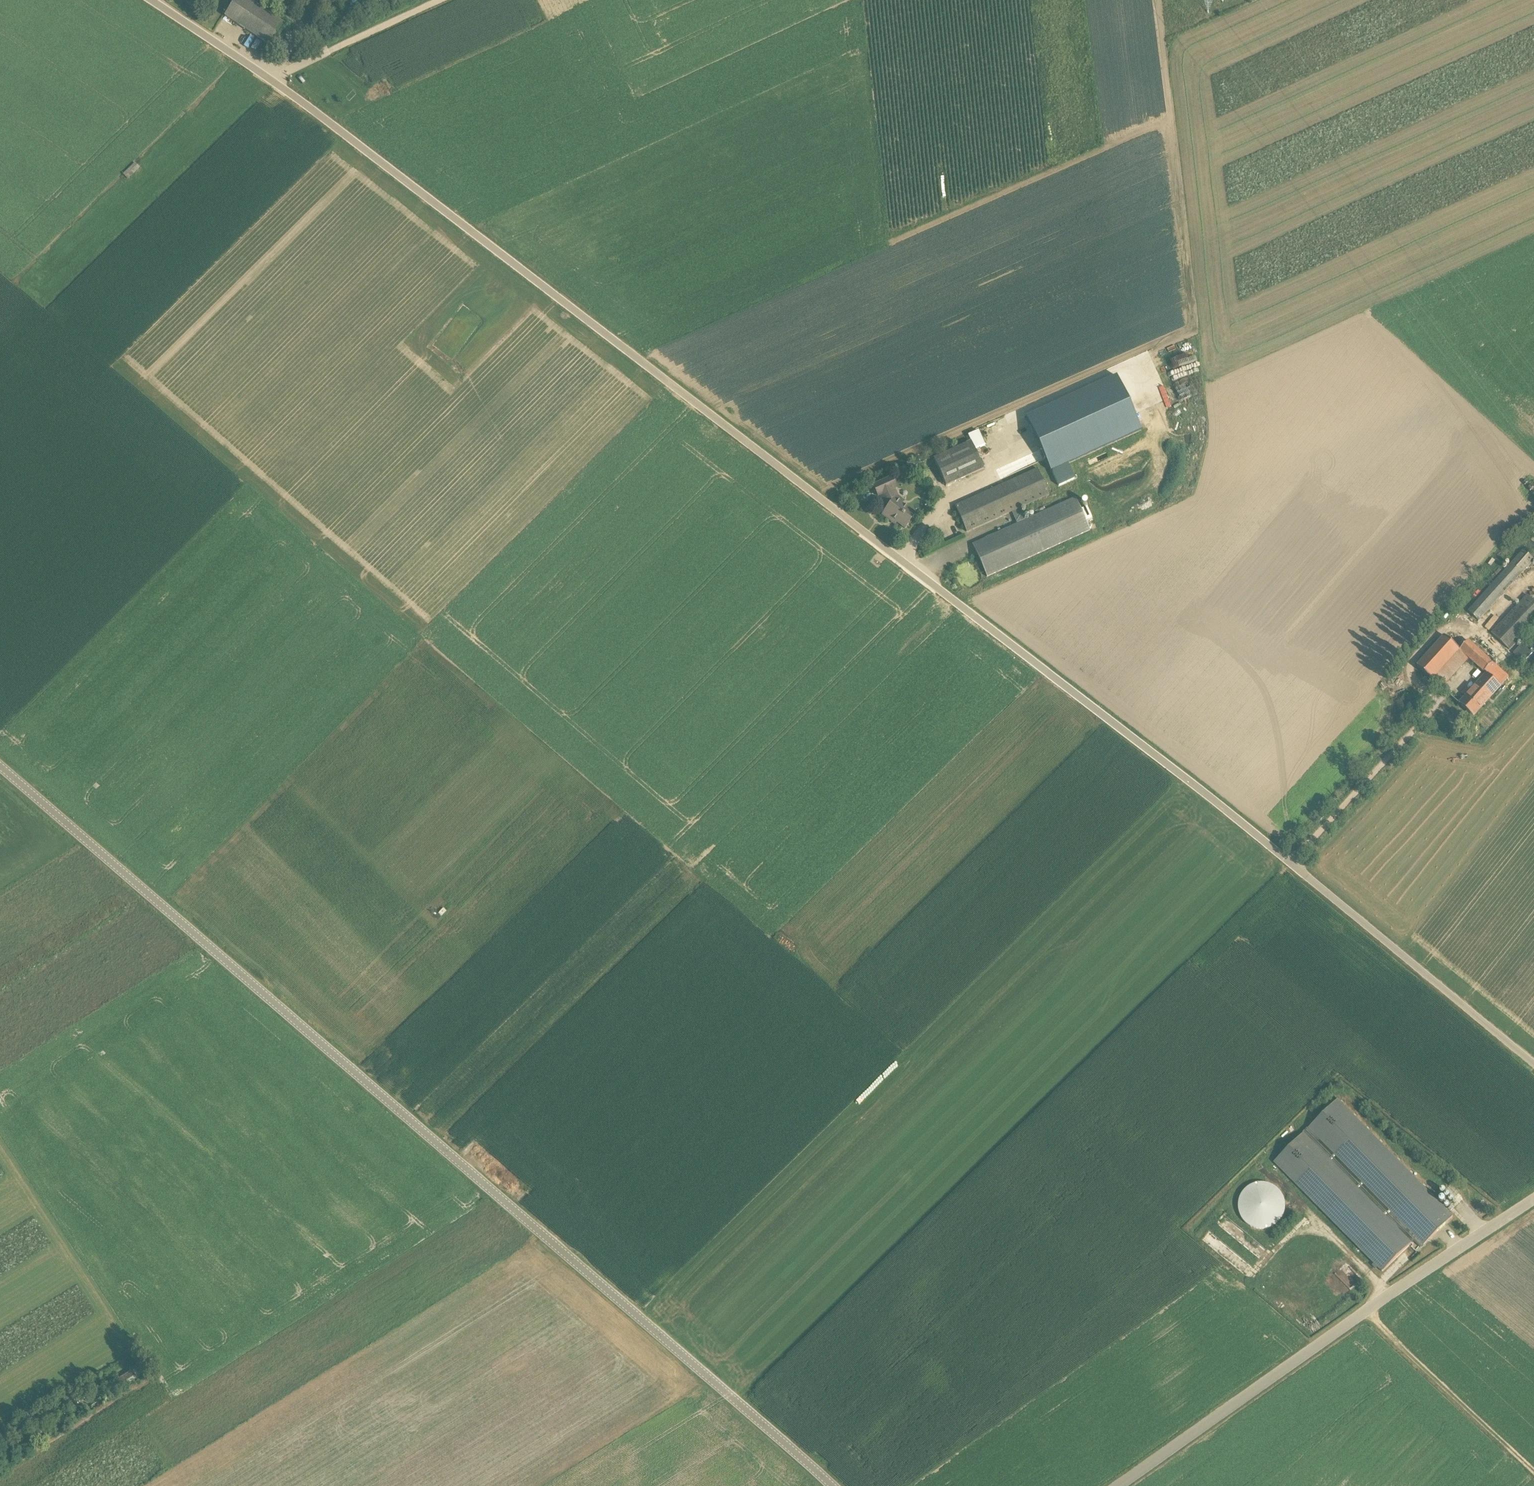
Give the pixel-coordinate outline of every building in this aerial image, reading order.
[(225,16),(272,48),(287,26),(247,0),(236,0),(225,16)] [(134,162),(123,174),(128,179),(140,166),(134,162)] [(1029,416),(1026,417),(1051,472),(1052,471),(1059,487),(1076,479),(1069,464),(1099,450),(1142,431),(1141,430),(1117,375),(1098,384),(1060,401),(1053,405),(1029,416)] [(971,442),(933,459),(946,486),(983,469),(971,442)] [(1049,495),(1055,492),(1050,481),(1044,484),(1038,469),(955,506),(967,532),(1012,512),(1018,526),(1025,522),(1019,508),(1049,495)] [(895,499),(891,491),(896,488),(892,478),(873,486),(878,497),(880,496),(884,504),(888,507),(883,515),(891,521),(892,519),(905,529),(916,515),(895,499)] [(1076,499),(1025,522),(1018,526),(973,546),(987,579),(1090,531),(1076,499)] [(1523,551),(1468,611),(1479,621),(1533,563),(1533,561),(1523,551)] [(1527,595),(1499,626),(1492,633),(1510,650),(1517,643),(1533,624),(1533,602),(1527,595)] [(1521,647),(1514,654),(1533,673),(1533,633),(1521,647)] [(1466,656),(1486,675),(1460,704),(1473,716),(1508,678),(1468,641),(1457,652),(1443,639),(1418,667),(1439,686),(1466,656)] [(1453,1216),(1338,1100),(1274,1162),(1383,1272),(1414,1241),(1421,1248),(1453,1216)] [(1244,1222),(1250,1226),(1257,1228),(1264,1228),(1271,1226),(1277,1222),(1282,1216),(1284,1209),(1284,1202),(1282,1195),(1277,1189),(1272,1184),(1265,1182),(1257,1182),(1250,1184),(1244,1189),(1240,1194),(1238,1201),(1238,1209),(1240,1216),(1244,1222)] [(1346,1263),(1338,1271),(1354,1286),(1362,1277),(1346,1263)]
